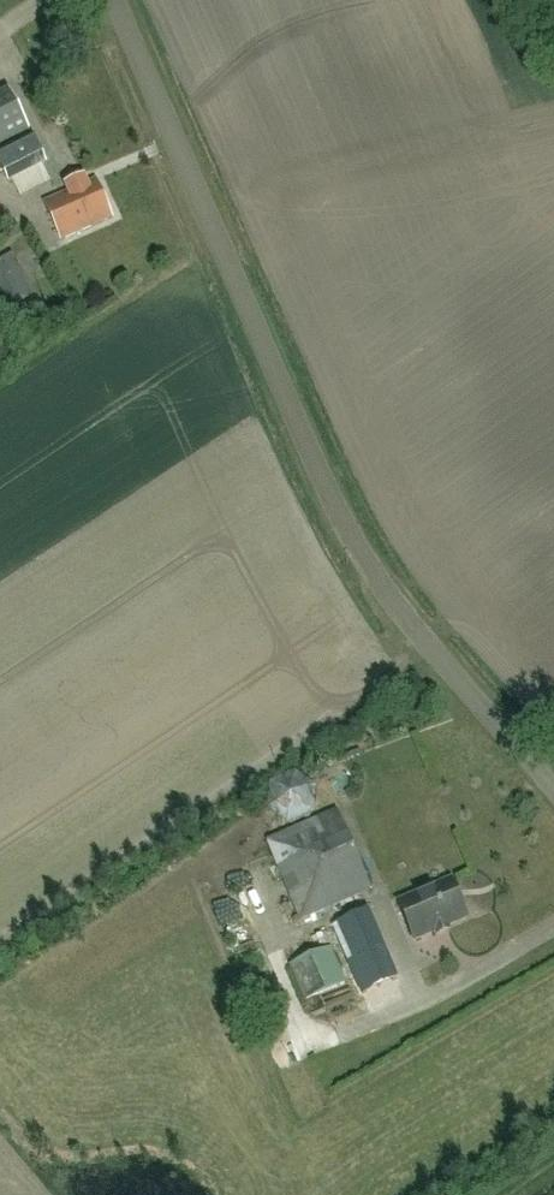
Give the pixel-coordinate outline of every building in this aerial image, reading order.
[(10,90),(0,96),(0,147),(31,131),(10,90)] [(10,180),(46,161),(32,134),(0,151),(0,162),(10,180)] [(66,184),(69,191),(44,202),(61,240),(114,217),(97,179),(86,183),(83,177),(66,184)] [(17,255),(7,261),(26,292),(36,286),(17,255)] [(0,268),(0,277),(5,286),(17,280),(8,263),(0,268)] [(313,814),(316,787),(295,771),(269,782),(268,809),(289,825),(313,814)] [(301,921),(372,890),(338,810),(267,841),(301,921)] [(415,940),(468,917),(452,879),(399,902),(415,940)] [(360,993),(398,979),(368,910),(331,925),(360,993)] [(306,1000),(347,982),(331,946),(290,964),(306,1000)]
